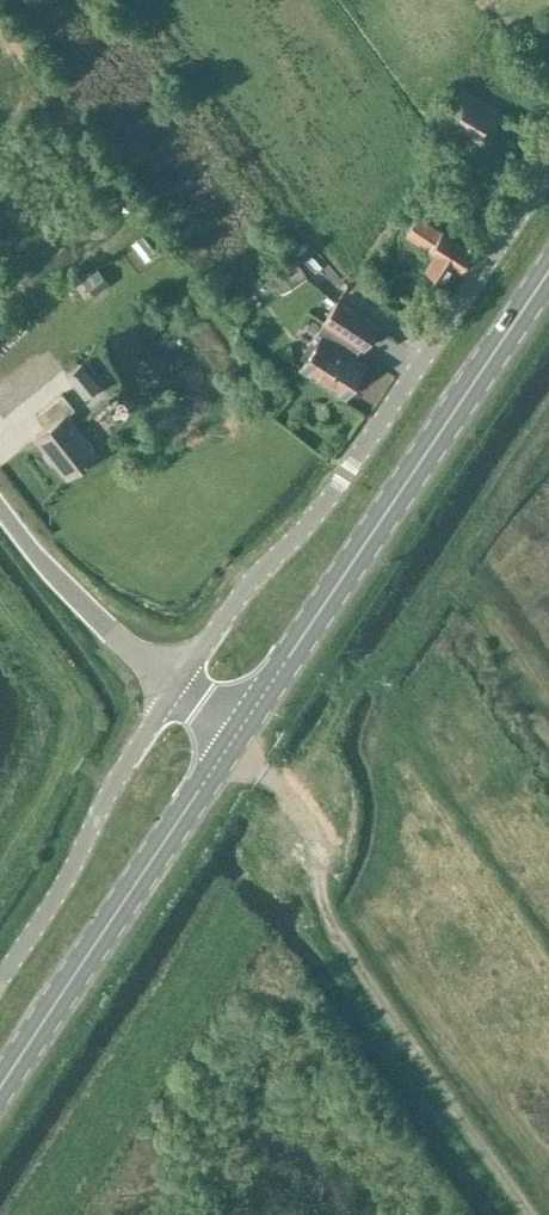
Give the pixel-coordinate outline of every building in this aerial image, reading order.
[(504,114),(461,86),(439,119),(482,147),(504,114)] [(473,249),(442,229),(441,230),(419,215),(406,234),(436,253),(427,267),(443,278),(452,264),(460,269),(473,249)] [(139,232),(128,240),(142,257),(153,249),(139,232)] [(382,241),(375,252),(386,260),(394,249),(382,241)] [(307,278),(298,262),(273,277),(282,292),(307,278)] [(109,283),(98,268),(83,280),(94,295),(109,283)] [(343,399),(364,367),(366,363),(352,354),(358,346),(362,349),(378,325),(335,298),(320,321),(321,322),(315,332),(318,334),(296,368),(343,399)] [(99,387),(79,363),(65,374),(84,399),(99,387)] [(46,427),(35,436),(66,476),(97,452),(66,413),(74,407),(62,392),(35,414),(46,427)]
